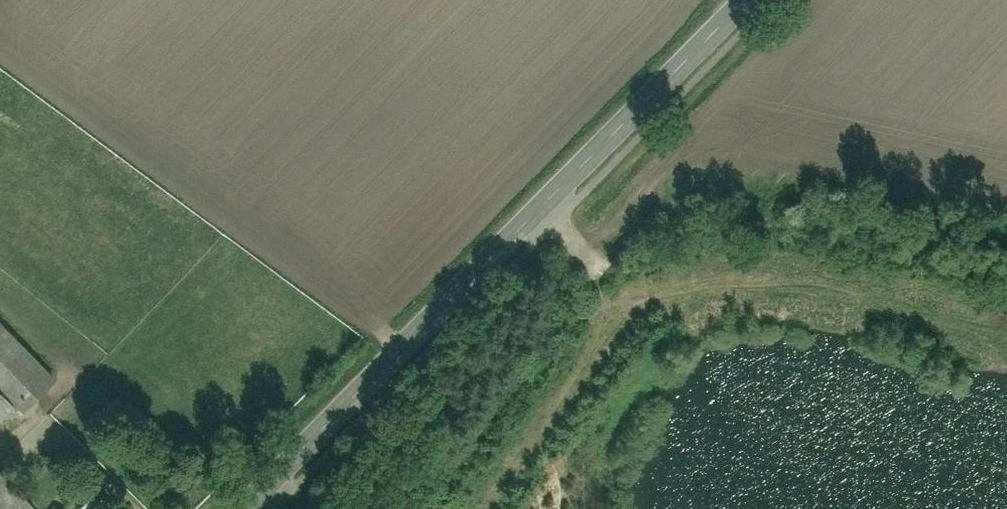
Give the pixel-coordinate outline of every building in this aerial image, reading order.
[(25,412),(59,377),(0,321),(0,388),(25,412)] [(16,410),(0,394),(0,426),(16,410)] [(41,508),(0,469),(0,508),(40,508),(41,508)]
